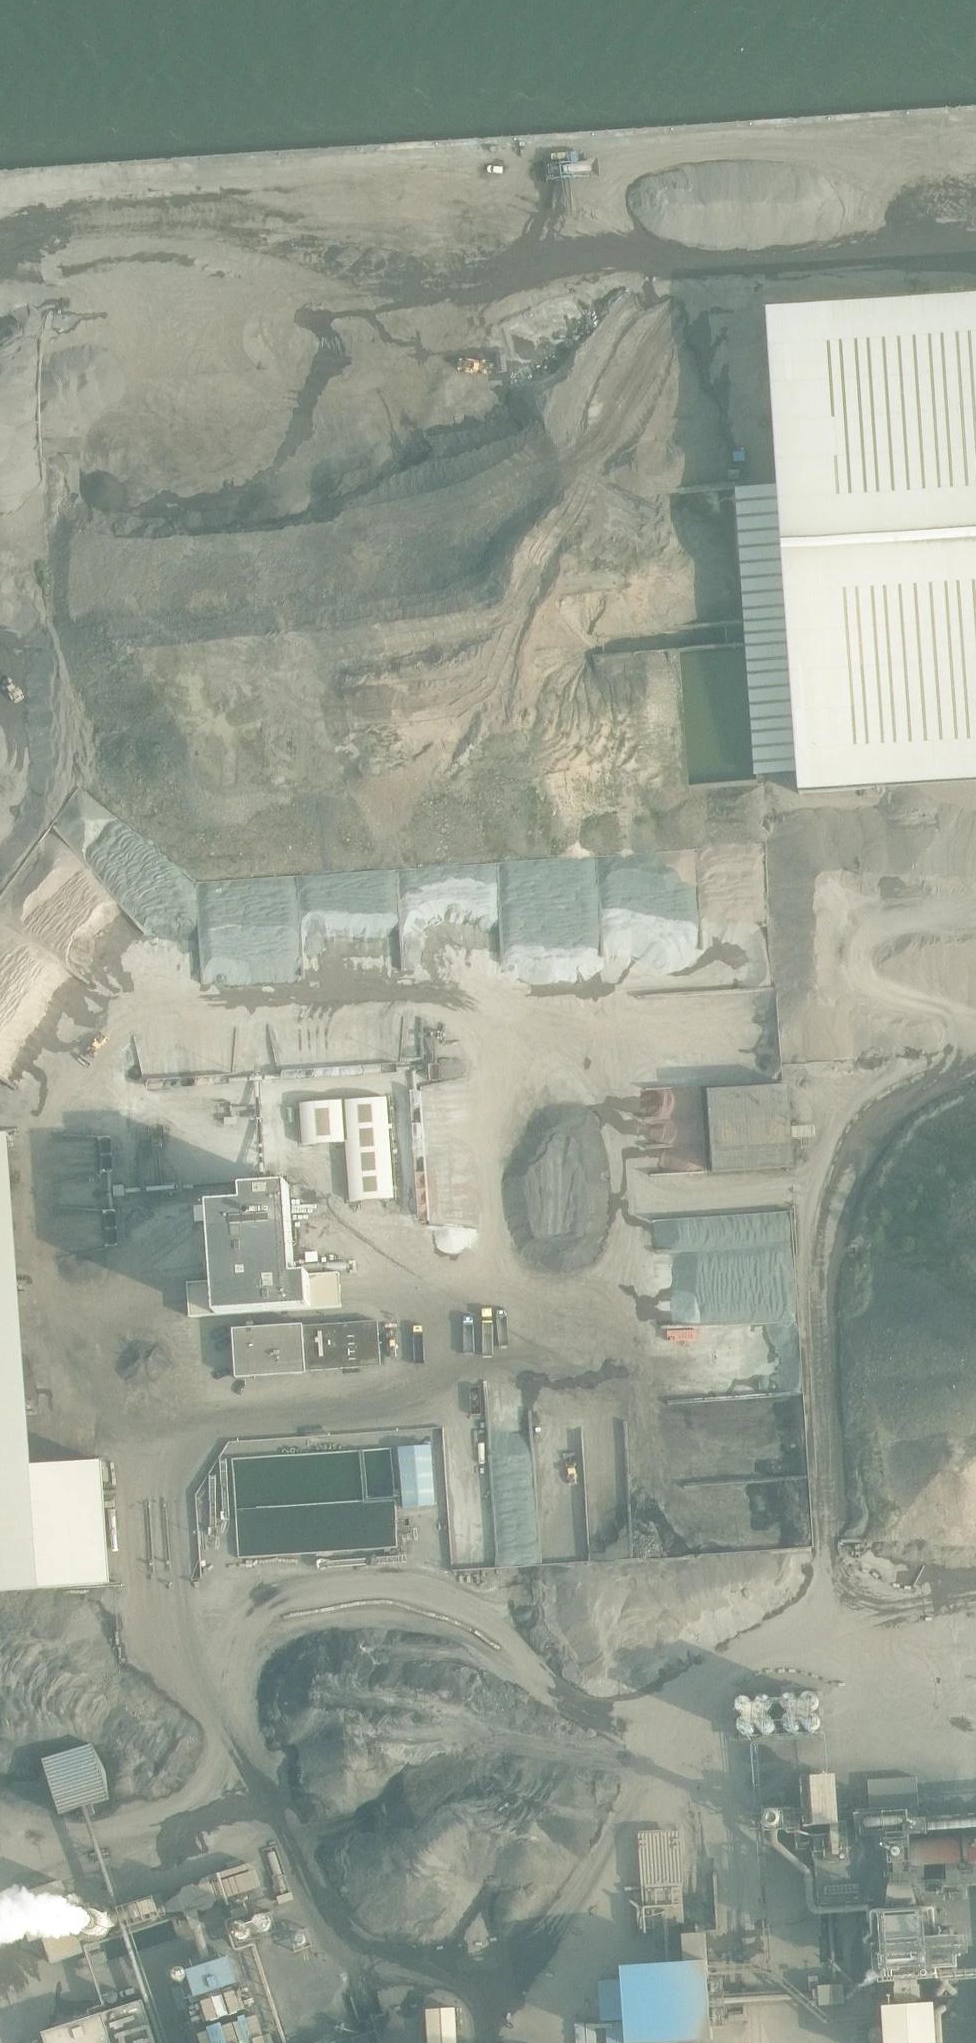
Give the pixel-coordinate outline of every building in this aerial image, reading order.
[(773,290),(805,771),(975,760),(975,277),(773,290)] [(723,441),(662,442),(663,475),(723,474),(723,441)] [(709,1173),(795,1168),(790,1084),(704,1090),(709,1173)] [(393,1198),(386,1097),(298,1103),(301,1145),(344,1142),(348,1201),(393,1198)] [(111,1587),(103,1462),(36,1467),(14,1151),(0,1152),(0,1594),(111,1587)] [(212,1280),(188,1281),(190,1316),(342,1306),(340,1272),(298,1274),(293,1189),(241,1192),(242,1206),(207,1208),(211,1273),(212,1280)] [(746,1213),(747,1241),(793,1239),(792,1212),(746,1213)] [(381,1322),(233,1331),(236,1380),(384,1371),(381,1322)] [(432,1445),(398,1448),(402,1508),(436,1505),(432,1445)] [(791,1450),(790,1545),(811,1545),(811,1450),(791,1450)] [(974,1700),(975,1700),(975,1652),(937,1653),(938,1678),(974,1678),(974,1700)] [(823,1697),(741,1691),(737,1735),(819,1742),(823,1697)] [(48,1755),(58,1810),(110,1800),(99,1745),(48,1755)] [(65,1880),(17,1893),(30,1941),(45,1937),(52,1962),(85,1953),(65,1880)] [(189,1969),(198,1996),(241,1982),(232,1955),(189,1969)] [(621,1968),(626,2042),(711,2042),(712,2042),(707,1963),(621,1968)] [(143,2001),(43,2033),(46,2042),(156,2042),(143,2001)] [(882,2005),(884,2042),(942,2042),(939,2001),(882,2005)] [(454,2006),(425,2008),(427,2042),(457,2042),(454,2006)]
